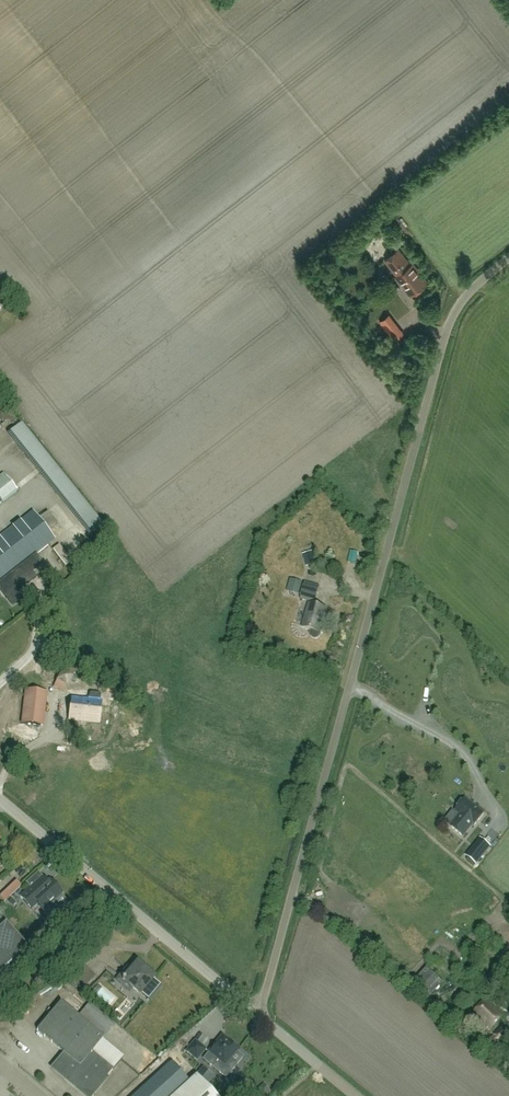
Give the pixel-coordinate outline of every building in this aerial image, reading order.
[(411,296),(428,283),(413,263),(411,265),(399,249),(385,260),(397,275),(395,276),(411,296)] [(387,316),(380,322),(395,341),(403,334),(387,316)] [(22,422),(12,426),(19,441),(28,437),(22,422)] [(18,490),(6,474),(0,479),(0,504),(18,490)] [(56,539),(34,510),(0,536),(0,582),(56,539)] [(48,523),(55,519),(50,510),(42,514),(48,523)] [(14,572),(2,581),(18,602),(30,592),(26,586),(38,577),(34,572),(26,562),(14,572)] [(287,591),(299,595),(302,582),(290,579),(287,591)] [(301,598),(315,602),(320,587),(305,583),(301,598)] [(310,604),(303,628),(311,630),(310,634),(311,636),(313,638),(316,639),(318,638),(320,636),(324,623),(322,623),(326,608),(310,604)] [(73,676),(77,667),(68,662),(63,670),(62,670),(56,681),(57,681),(54,687),(64,693),(67,687),(68,687),(73,676)] [(44,692),(26,690),(22,724),(41,726),(44,692)] [(72,697),(70,720),(99,723),(102,700),(101,700),(101,695),(100,693),(91,692),(90,694),(89,699),(83,698),(84,692),(79,692),(78,698),(72,697)] [(475,826),(484,814),(465,800),(456,811),(461,815),(452,827),(464,837),(473,825),(475,826)] [(477,864),(491,847),(480,838),(466,855),(477,864)] [(49,882),(47,884),(42,878),(21,897),(32,909),(39,903),(45,910),(61,895),(49,882)] [(0,908),(0,926),(1,927),(13,917),(3,905),(0,908)] [(0,929),(0,974),(28,949),(6,923),(0,929)] [(155,977),(138,963),(125,978),(122,979),(123,982),(125,981),(140,994),(142,992),(149,998),(160,985),(153,979),(155,977)] [(427,967),(415,980),(432,995),(443,982),(427,967)] [(86,972),(77,981),(82,986),(91,978),(86,972)] [(491,1028),(502,1016),(486,1001),(475,1012),(491,1028)] [(89,1025),(61,1002),(37,1031),(65,1054),(53,1068),(87,1095),(91,1095),(113,1069),(92,1052),(104,1037),(89,1025)] [(508,1036),(508,1031),(505,1028),(492,1041),(484,1034),(478,1040),(492,1053),(508,1036)] [(209,1053),(204,1059),(226,1078),(237,1064),(231,1059),(239,1049),(226,1039),(222,1035),(219,1040),(208,1052),(209,1053)] [(187,1050),(197,1059),(205,1049),(195,1041),(187,1050)] [(135,1052),(145,1058),(149,1050),(139,1045),(135,1052)] [(134,1095),(215,1095),(197,1075),(190,1082),(172,1062),(134,1095)]
